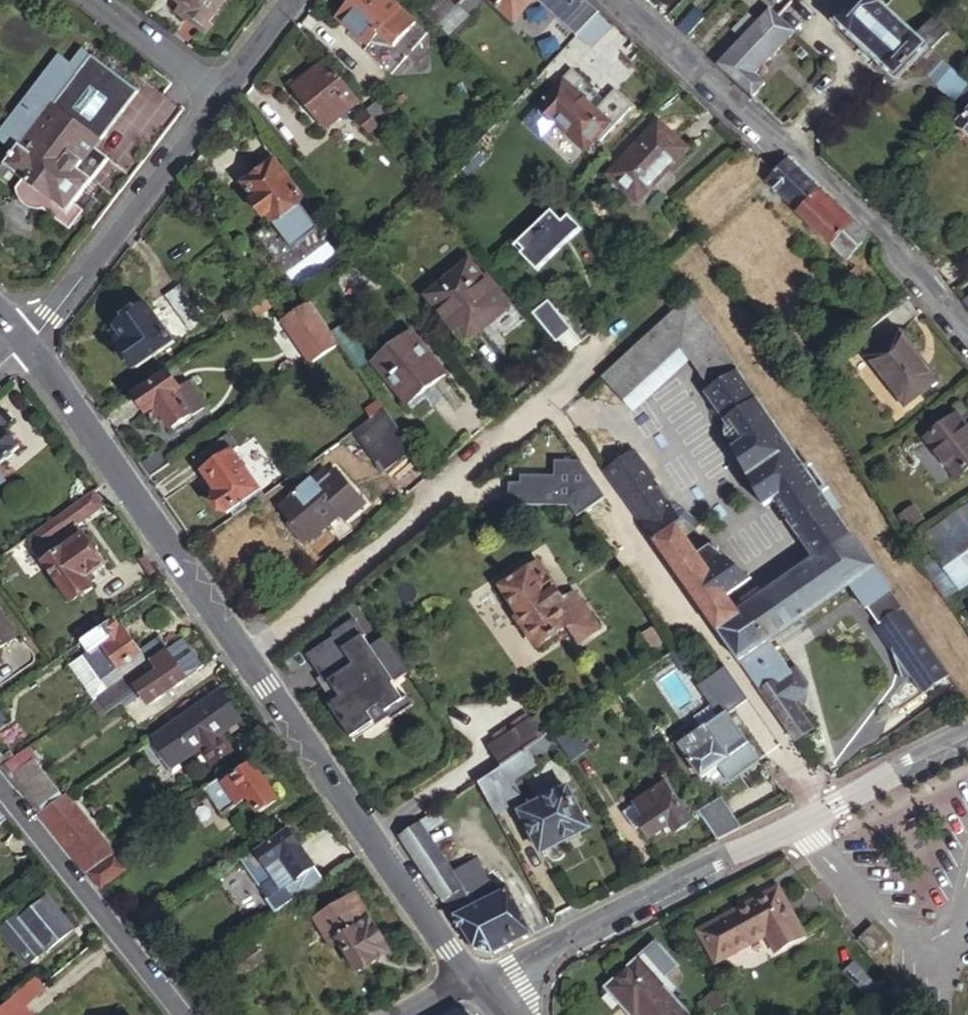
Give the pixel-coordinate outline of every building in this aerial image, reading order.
[(183,9),(181,12),(199,26),(219,0),(173,0),(183,9)] [(403,8),(394,0),(352,0),(338,16),(369,45),(371,43),(402,9),(403,8)] [(439,27),(461,4),(464,1),(462,0),(441,0),(427,15),(439,27)] [(517,22),(537,0),(494,0),(517,22)] [(918,61),(958,97),(967,85),(967,81),(966,79),(933,50),(949,32),(935,19),(919,36),(886,6),(880,0),(858,0),(837,24),(863,48),(858,54),(875,68),(880,63),(900,81),(918,61)] [(461,4),(439,27),(448,35),(452,38),(474,16),(461,4)] [(402,9),(371,43),(396,46),(417,22),(402,9)] [(699,10),(680,30),(689,38),(707,18),(699,10)] [(753,33),(765,20),(754,10),(733,32),(744,42),(753,33)] [(744,42),(721,67),(756,99),(768,85),(761,77),(798,37),(772,13),(765,20),(753,33),(744,42)] [(360,102),(341,77),(326,59),(293,87),(326,129),(354,107),(360,102)] [(542,109),(570,79),(561,71),(548,84),(546,82),(530,99),(542,109)] [(559,126),(588,153),(598,142),(602,145),(612,133),(609,130),(613,126),(585,100),(576,92),(587,81),(576,72),(570,79),(542,109),(541,116),(552,126),(559,126)] [(576,92),(585,100),(596,89),(587,81),(576,92)] [(958,97),(967,106),(967,85),(958,97)] [(379,98),(366,109),(369,112),(388,136),(400,125),(379,98)] [(369,112),(366,109),(360,102),(354,107),(362,117),(369,112)] [(96,142),(52,106),(28,135),(3,167),(23,183),(23,184),(23,185),(24,186),(24,188),(25,189),(26,190),(27,192),(27,193),(28,194),(29,195),(30,196),(31,196),(32,197),(33,197),(34,198),(36,199),(37,199),(38,200),(40,200),(41,200),(43,200),(44,200),(45,200),(56,209),(63,214),(69,207),(105,159),(91,149),(96,142)] [(388,136),(369,112),(362,117),(359,120),(378,144),(388,136)] [(610,175),(640,205),(689,153),(660,124),(610,175)] [(474,179),(488,164),(476,154),(462,169),(474,179)] [(277,158),(245,183),(272,224),(293,208),(301,210),(302,202),(306,198),(277,158)] [(125,182),(135,168),(122,159),(112,172),(125,182)] [(873,239),(789,159),(767,184),(850,262),(873,239)] [(23,185),(23,184),(22,183),(15,192),(19,203),(25,209),(29,211),(36,213),(41,211),(59,225),(68,232),(80,216),(69,207),(63,214),(56,209),(45,200),(44,200),(43,200),(41,200),(40,200),(38,200),(37,199),(36,199),(34,198),(33,197),(32,197),(31,196),(30,196),(29,195),(28,194),(27,193),(27,192),(26,190),(25,189),(24,188),(24,186),(23,185)] [(558,210),(524,240),(530,248),(528,252),(542,268),(586,229),(574,215),(567,221),(558,210)] [(428,299),(466,346),(516,305),(491,275),(488,277),(474,260),(428,299)] [(191,329),(203,321),(178,286),(166,295),(191,329)] [(308,301),(320,319),(330,313),(321,301),(317,303),(312,297),(308,301)] [(689,297),(603,373),(622,399),(681,348),(713,389),(708,392),(729,422),(732,420),(761,400),(689,297)] [(135,370),(175,342),(150,303),(116,326),(128,343),(120,349),(135,370)] [(330,313),(320,319),(339,345),(354,367),(366,358),(333,310),(330,313)] [(560,322),(546,334),(566,359),(579,347),(560,322)] [(128,343),(116,326),(108,332),(120,349),(128,343)] [(373,363),(407,408),(446,378),(412,333),(373,363)] [(941,381),(904,333),(873,358),(910,405),(941,381)] [(183,390),(167,367),(132,392),(159,431),(169,424),(173,430),(194,415),(179,393),(183,390)] [(775,419),(761,400),(732,420),(734,424),(732,427),(730,428),(729,430),(729,431),(729,433),(730,434),(731,436),(732,437),(734,438),(737,438),(743,435),(745,440),(775,419)] [(372,423),(386,413),(378,402),(364,412),(372,423)] [(380,474),(413,453),(386,413),(372,423),(354,435),(380,474)] [(967,474),(967,424),(960,414),(930,438),(963,478),(967,474)] [(791,443),(775,419),(745,440),(736,447),(767,507),(775,501),(786,493),(783,488),(781,485),(779,480),(777,474),(777,469),(777,463),(778,458),(782,452),(787,447),(791,443)] [(20,445),(0,424),(0,464),(20,445)] [(230,520),(264,496),(234,452),(239,448),(229,435),(195,459),(217,492),(213,495),(211,503),(220,516),(227,515),(230,520)] [(627,458),(603,475),(612,488),(624,504),(626,503),(631,511),(640,525),(643,530),(649,536),(656,544),(654,545),(694,602),(772,711),(798,747),(817,733),(805,715),(802,717),(795,707),(805,700),(809,700),(811,692),(799,674),(794,677),(771,644),(776,640),(803,621),(854,585),(871,609),(873,608),(885,625),(907,609),(791,443),(787,447),(782,452),(778,458),(777,463),(777,469),(777,474),(779,480),(781,485),(783,488),(786,493),(775,501),(816,562),(740,614),(728,598),(754,579),(728,560),(710,548),(705,552),(684,524),(690,519),(661,479),(657,481),(643,460),(627,458)] [(352,507),(341,516),(345,521),(363,504),(329,465),(311,482),(318,489),(328,480),(352,507)] [(307,547),(341,516),(352,507),(328,480),(318,489),(311,482),(277,511),(293,528),(291,531),(307,547)] [(96,490),(30,537),(59,580),(76,605),(96,590),(90,581),(109,567),(78,525),(106,505),(96,490)] [(921,537),(930,551),(916,561),(944,601),(967,585),(967,505),(921,537)] [(913,512),(900,520),(909,533),(921,524),(913,512)] [(536,568),(499,594),(539,651),(566,632),(577,647),(599,632),(572,595),(560,602),(536,568)] [(16,637),(0,614),(0,649),(16,637)] [(95,703),(100,700),(105,696),(114,689),(130,678),(151,662),(125,624),(123,626),(118,618),(82,643),(90,654),(71,668),(95,703)] [(803,621),(776,640),(781,652),(812,630),(803,621)] [(348,738),(411,708),(396,676),(388,680),(360,623),(309,648),(335,703),(332,705),(348,738)] [(926,698),(954,678),(917,624),(900,636),(924,670),(912,678),(926,698)] [(638,638),(648,653),(660,645),(650,630),(638,638)] [(689,663),(678,649),(677,650),(671,654),(681,669),(689,663)] [(189,678),(169,650),(151,662),(130,678),(133,682),(138,688),(141,693),(150,705),(189,678)] [(114,689),(122,700),(138,688),(133,682),(130,678),(114,689)] [(122,700),(125,704),(141,693),(138,688),(122,700)] [(105,696),(100,700),(108,710),(122,700),(114,689),(105,696)] [(222,691),(210,699),(229,728),(242,719),(222,691)] [(748,747),(711,695),(699,705),(711,723),(681,747),(704,778),(720,767),(748,747)] [(222,733),(229,728),(210,699),(173,726),(181,737),(173,743),(179,750),(186,745),(191,753),(201,747),(217,736),(222,733)] [(108,710),(100,700),(95,703),(93,705),(103,720),(125,704),(122,700),(108,710)] [(490,743),(507,765),(512,762),(521,756),(540,743),(523,721),(490,743)] [(217,736),(201,747),(212,764),(234,750),(222,733),(217,736)] [(552,748),(545,739),(540,743),(521,756),(527,764),(552,748)] [(186,745),(179,750),(184,758),(191,753),(186,745)] [(748,747),(720,767),(730,781),(758,761),(748,747)] [(31,750),(4,769),(41,816),(62,801),(33,766),(40,761),(31,750)] [(512,762),(507,765),(475,787),(492,818),(518,805),(508,786),(531,771),(527,764),(521,756),(512,762)] [(231,775),(208,791),(226,817),(251,802),(259,814),(278,801),(253,765),(234,779),(231,775)] [(694,822),(667,786),(626,813),(634,823),(636,822),(651,841),(671,827),(676,834),(694,822)] [(541,856),(586,832),(565,792),(555,797),(552,791),(535,801),(538,807),(519,817),(541,856)] [(69,796),(62,801),(41,816),(49,827),(77,807),(69,796)] [(720,799),(698,814),(719,843),(743,831),(720,799)] [(56,835),(88,876),(115,858),(77,807),(49,827),(56,835)] [(454,833),(439,811),(397,840),(424,879),(446,864),(434,847),(454,833)] [(282,830),(272,837),(265,843),(238,862),(267,904),(266,905),(274,918),(325,883),(291,835),(287,837),(282,830)] [(127,874),(115,858),(88,876),(101,892),(127,874)] [(494,958),(536,937),(511,891),(495,898),(476,871),(459,883),(446,864),(424,879),(454,924),(478,957),(494,958)] [(779,886),(700,930),(716,961),(766,934),(775,951),(805,936),(779,886)] [(359,971),(390,953),(353,895),(314,920),(329,945),(338,939),(359,971)] [(0,932),(0,934),(28,968),(46,953),(47,954),(74,931),(46,897),(18,921),(16,918),(0,932)] [(878,956),(891,947),(879,931),(866,941),(878,956)] [(205,971),(221,993),(268,962),(261,952),(256,954),(248,942),(205,971)] [(607,992),(629,1014),(688,1014),(671,997),(677,991),(667,981),(678,971),(659,949),(642,963),(640,962),(607,992)] [(44,989),(38,983),(2,1013),(0,1014),(44,1014),(47,1013),(38,1002),(48,993),(44,989)] [(467,1008),(457,1006),(442,1014),(473,1014),(467,1008)]
